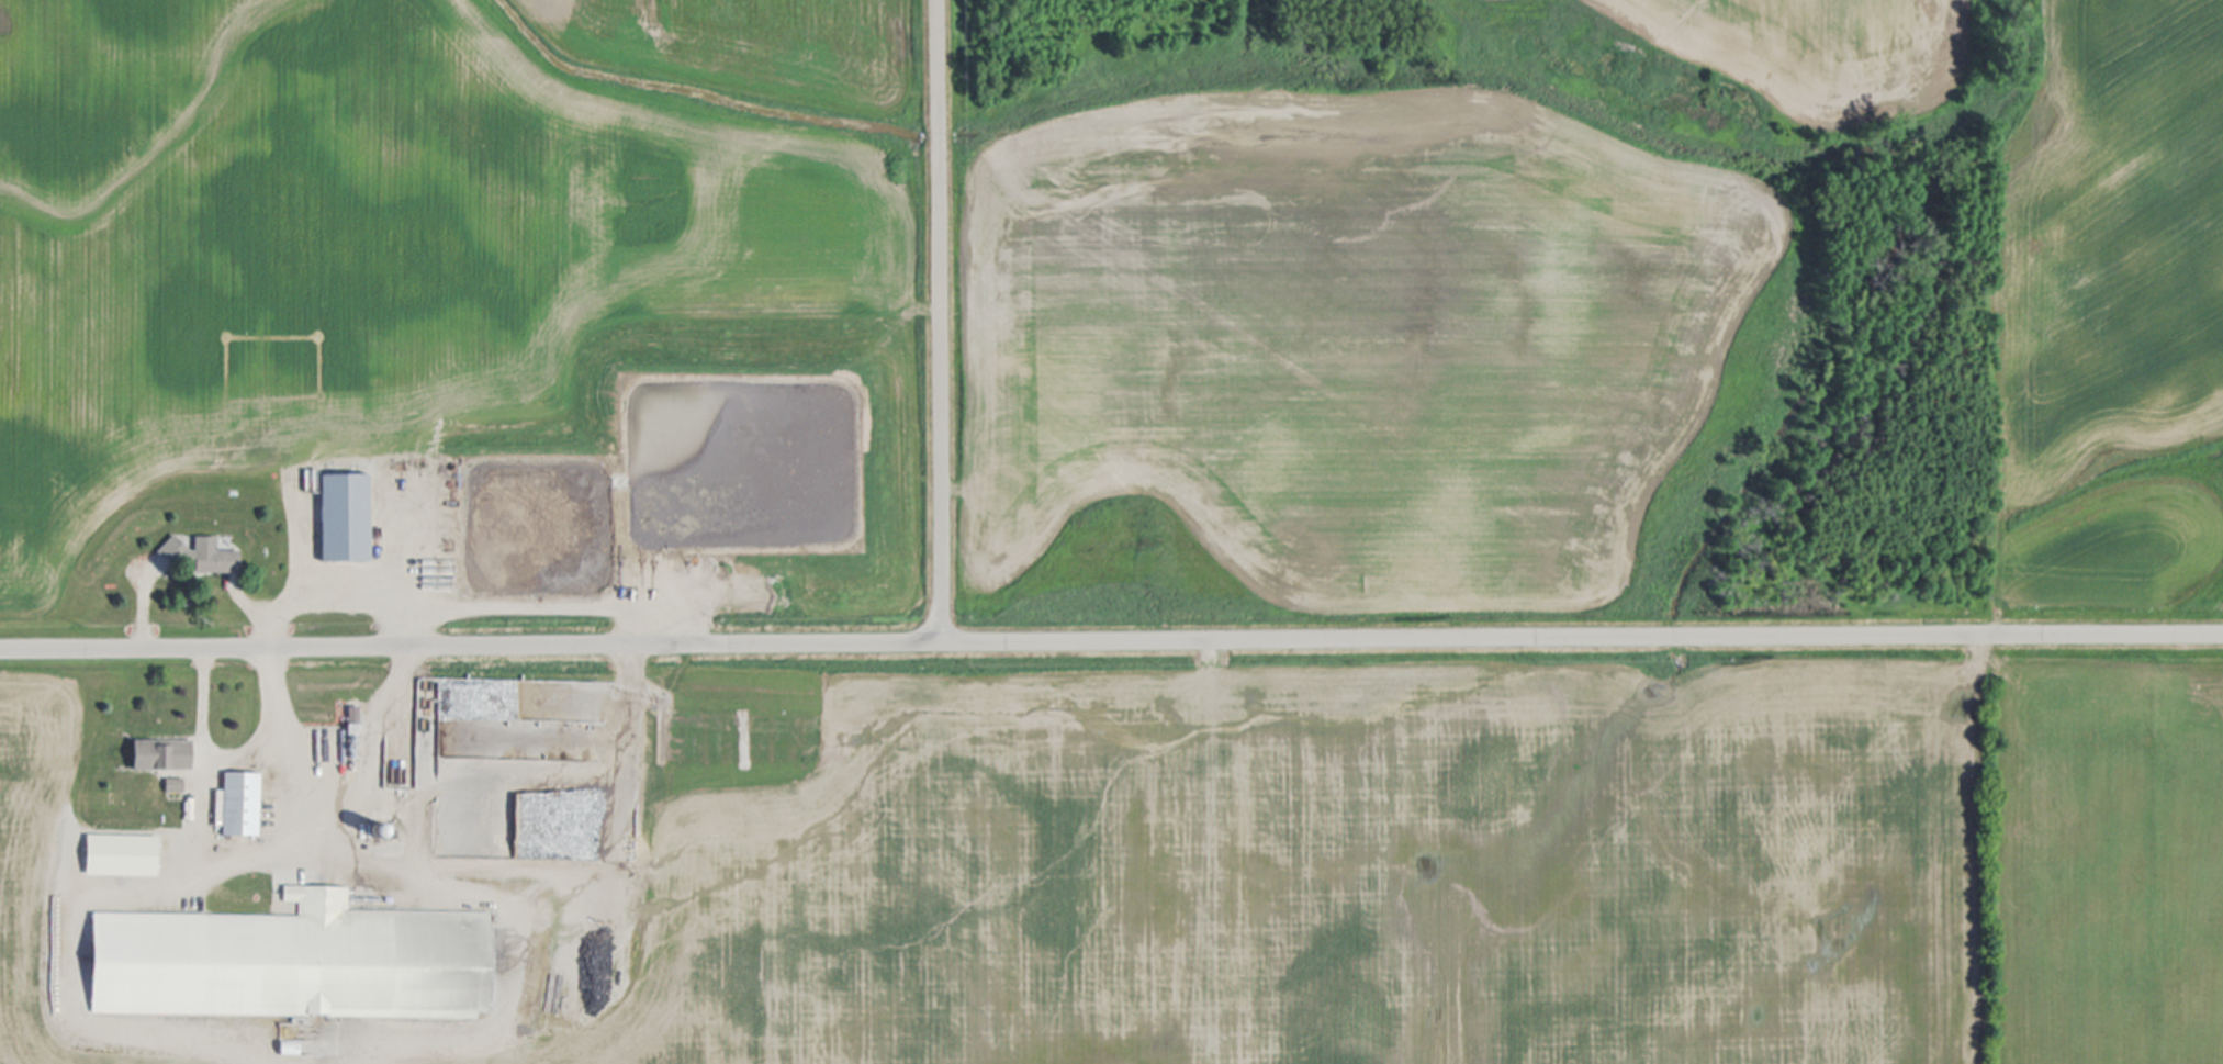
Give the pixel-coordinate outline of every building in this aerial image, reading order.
[(324,475),(324,561),(373,561),(372,474),(324,475)] [(217,537),(195,537),(195,543),(165,543),(165,563),(197,564),(196,572),(241,573),(241,550),(217,550),(217,537)] [(136,769),(190,770),(191,744),(136,742),(136,769)] [(263,774),(225,773),(224,808),(225,808),(224,837),(261,837),(263,774)] [(160,836),(88,835),(87,875),(159,877),(160,836)] [(93,915),(94,1014),(265,1013),(262,1017),(370,1017),(391,992),(404,1016),(475,1016),(475,989),(484,989),(476,982),(482,974),(491,982),(491,925),(465,925),(441,954),(442,955),(442,968),(419,949),(434,930),(360,923),(355,914),(360,914),(345,887),(284,887),(298,914),(93,915)]
